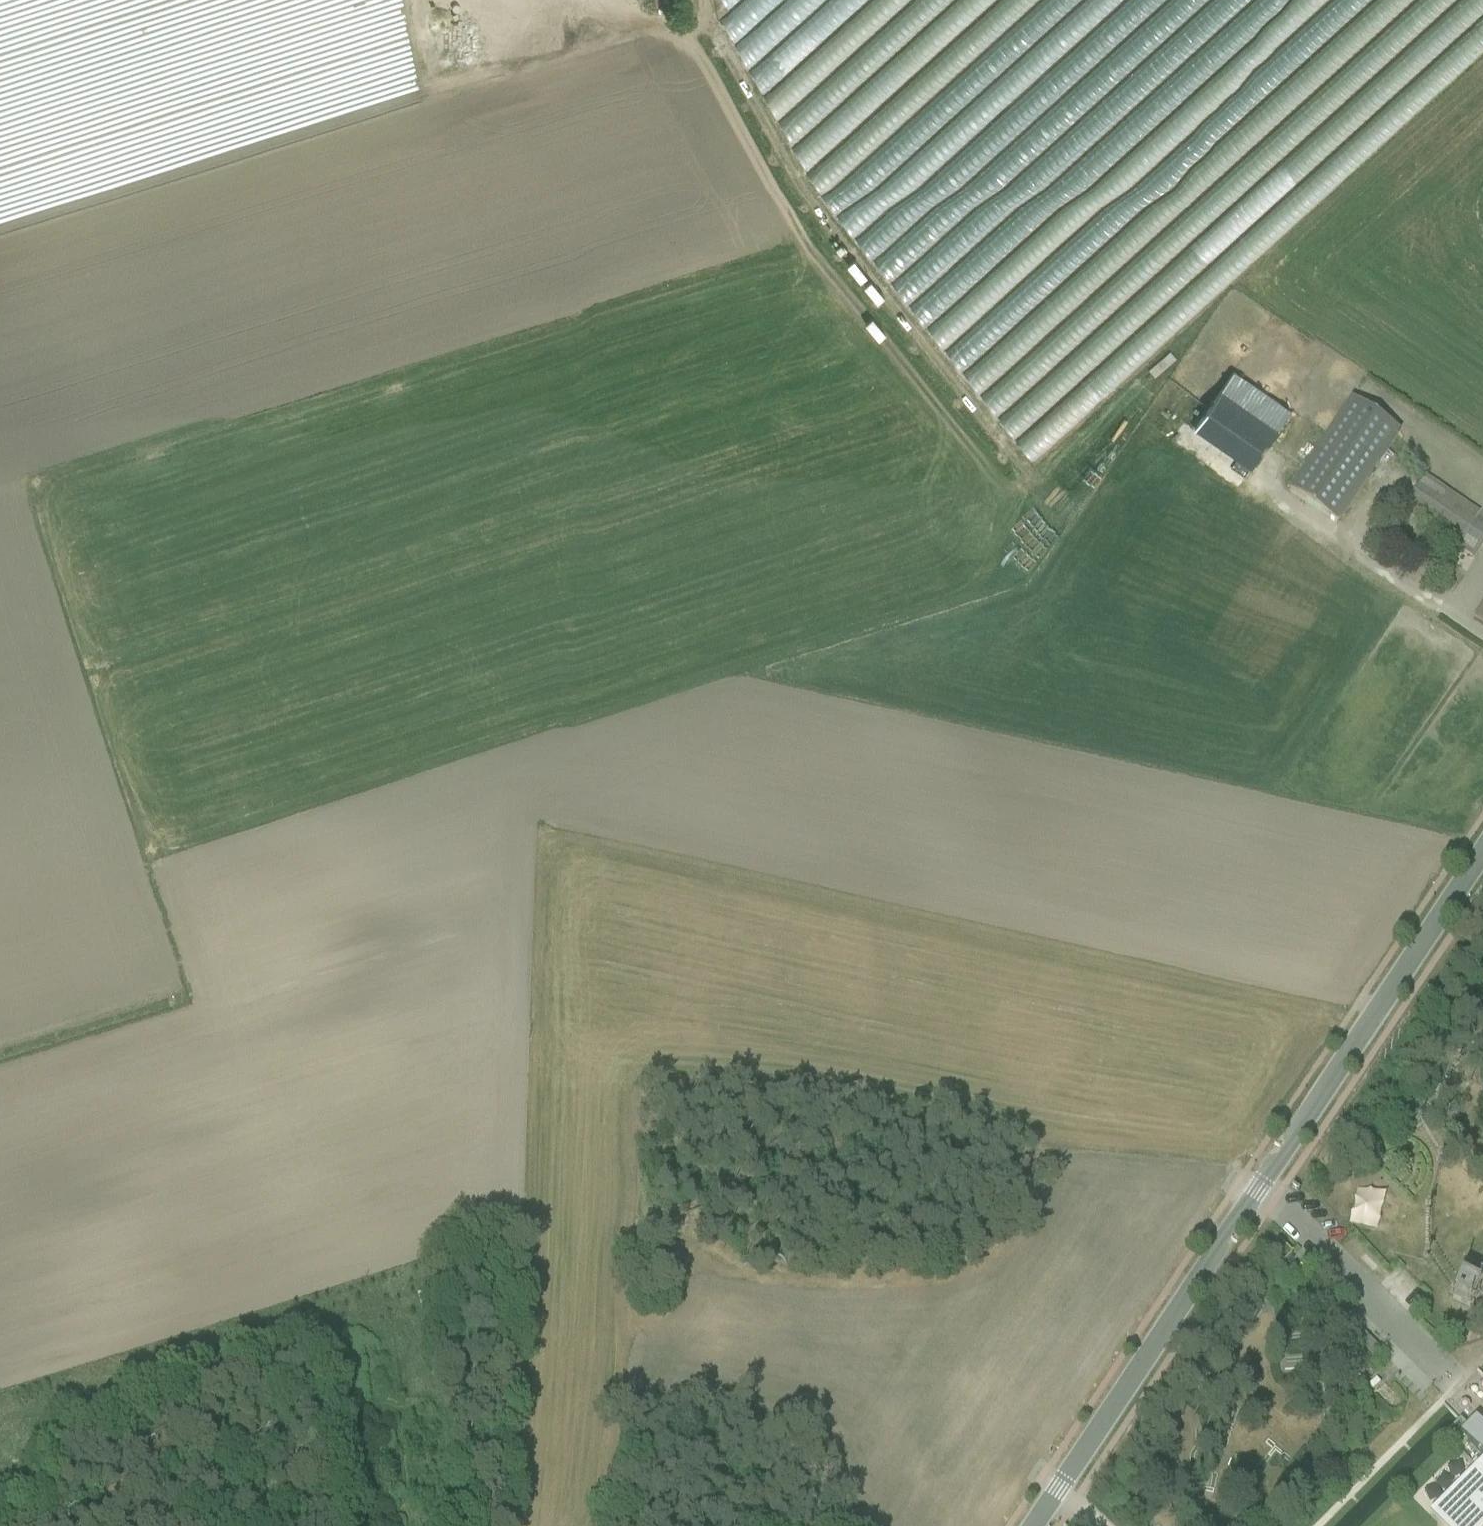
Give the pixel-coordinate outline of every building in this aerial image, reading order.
[(519,63),(536,57),(531,45),(515,51),(519,63)] [(1313,418),(1235,367),(1195,428),(1251,465),(1272,432),(1294,446),(1313,418)] [(1360,375),(1287,487),(1336,519),(1409,407),(1360,375)] [(1482,540),(1482,513),(1422,473),(1401,505),(1475,553),(1482,540)] [(1471,616),(1482,624),(1482,598),(1471,616)] [(1472,1419),(1463,1428),(1461,1425),(1446,1440),(1461,1456),(1469,1449),(1480,1460),(1429,1510),(1445,1525),(1482,1525),(1482,1431),(1472,1419)]
